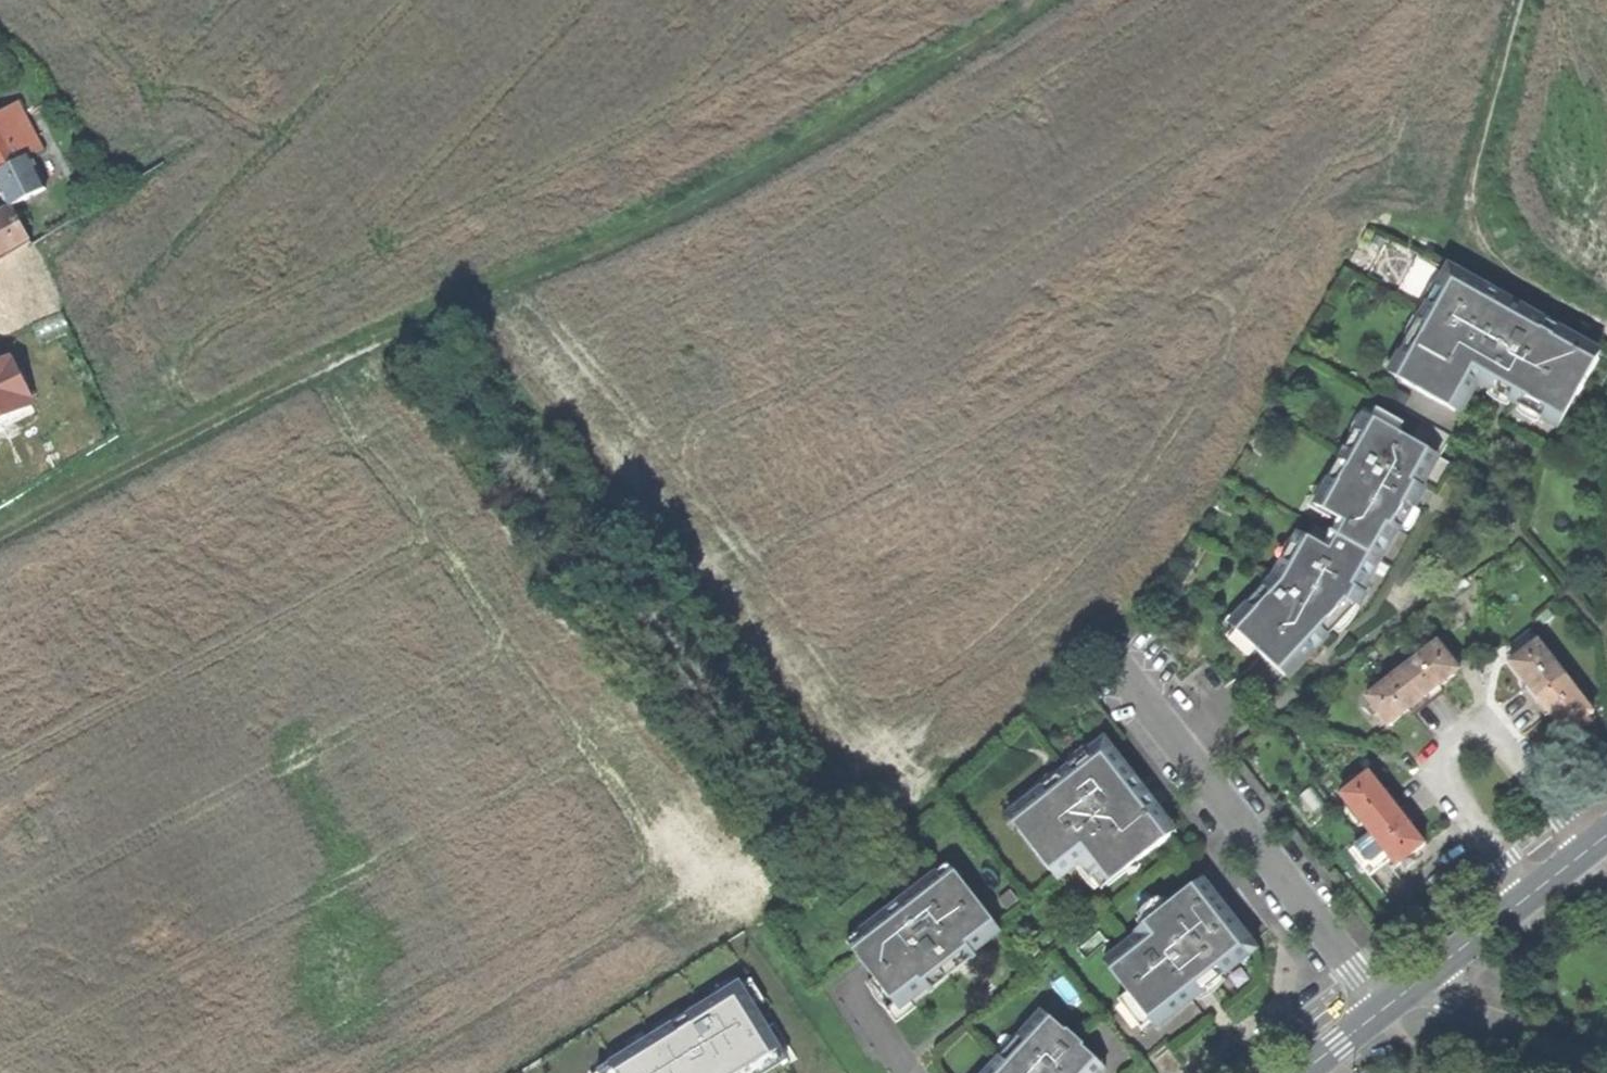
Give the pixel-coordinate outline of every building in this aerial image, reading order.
[(10,209),(44,191),(28,160),(39,153),(16,106),(0,116),(0,189),(10,209)] [(29,248),(10,209),(0,214),(0,264),(29,248)] [(1323,633),(1327,638),(1342,627),(1369,608),(1428,500),(1449,462),(1439,456),(1470,402),(1544,443),(1557,419),(1562,422),(1580,390),(1599,357),(1452,274),(1352,450),(1355,452),(1341,477),(1338,476),(1278,581),(1265,573),(1228,615),(1254,640),(1249,645),(1283,675),(1323,633)] [(38,411),(12,359),(0,365),(0,431),(38,411)] [(1525,683),(1539,701),(1566,679),(1539,643),(1511,665),(1525,683)] [(1439,644),(1403,672),(1425,701),(1442,687),(1461,672),(1439,644)] [(1368,699),(1390,727),(1407,714),(1425,701),(1403,672),(1368,699)] [(1566,679),(1539,701),(1555,722),(1567,737),(1594,714),(1566,679)] [(1107,887),(1170,837),(1147,807),(1091,735),(999,807),(1015,829),(957,875),(949,865),(936,875),(926,863),(851,923),(859,935),(847,944),(896,1007),(922,985),(926,988),(943,974),(941,971),(953,961),(956,964),(964,958),(973,951),(971,947),(996,927),(994,924),(1053,877),(1058,883),(1087,860),(1107,887)] [(1342,796),(1370,832),(1398,809),(1385,793),(1370,774),(1342,796)] [(1410,826),(1398,809),(1370,832),(1398,868),(1426,846),(1410,826)] [(1166,1043),(1171,1049),(1220,1011),(1254,985),(1257,962),(1198,885),(1160,915),(1166,922),(1148,936),(1149,939),(1109,968),(1131,996),(1076,1041),(1050,1017),(999,1072),(1128,1072),(1166,1043)] [(599,1072),(771,1072),(789,1061),(741,984),(599,1072)] [(987,1072),(997,1072),(1048,1016),(1043,1012),(987,1072)]
